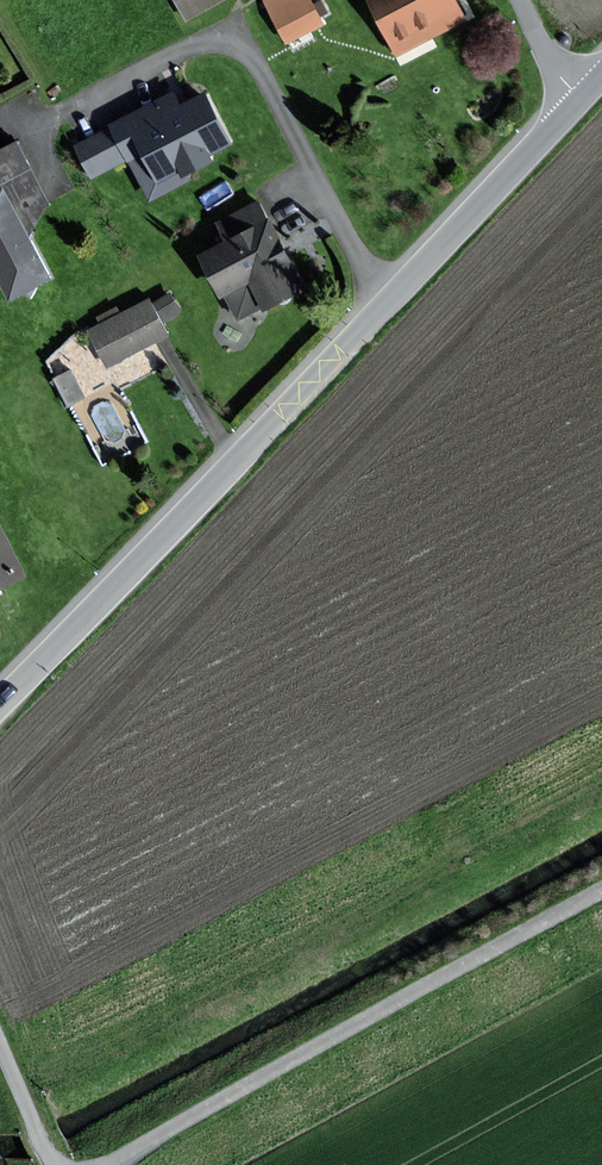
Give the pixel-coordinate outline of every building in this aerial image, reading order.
[(192,22),(235,0),(180,0),(192,22)] [(310,0),(269,0),(268,0),(289,39),(322,22),(310,0)] [(464,18),(455,0),(373,0),(399,51),(464,18)] [(184,169),(233,145),(208,94),(181,108),(174,94),(113,124),(116,129),(80,147),(94,174),(131,156),(151,197),(188,179),(184,169)] [(17,146),(0,154),(0,270),(13,295),(51,276),(25,226),(51,213),(17,146)] [(267,307),(304,287),(259,203),(221,223),(231,242),(204,256),(224,294),(228,292),(241,316),(266,303),(267,307)] [(180,311),(172,296),(152,306),(150,302),(93,330),(109,363),(165,335),(159,321),(180,311)] [(0,524),(0,586),(24,574),(0,524)]
